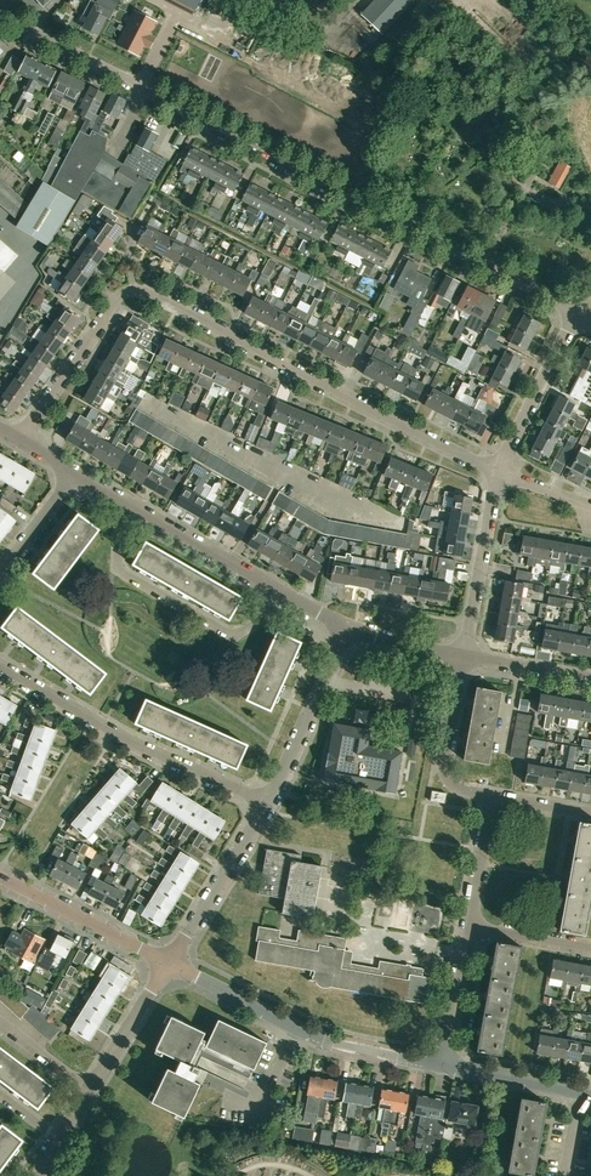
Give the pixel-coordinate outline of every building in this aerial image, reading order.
[(85,23),(83,27),(97,35),(106,18),(105,17),(109,8),(114,11),(120,0),(90,0),(86,7),(80,20),(85,23)] [(193,12),(199,0),(170,0),(193,12)] [(361,14),(382,34),(414,0),(374,0),(361,14)] [(154,38),(148,35),(155,22),(135,11),(118,44),(138,55),(144,44),(150,47),(154,38)] [(184,47),(179,44),(176,51),(181,53),(184,47)] [(12,55),(4,70),(11,76),(20,59),(12,55)] [(27,92),(41,62),(27,55),(19,72),(28,77),(22,89),(27,92)] [(33,94),(32,94),(38,82),(47,87),(56,69),(41,62),(27,92),(23,98),(17,111),(23,114),(33,94)] [(59,104),(72,78),(61,72),(48,98),(59,104)] [(6,74),(0,85),(0,91),(2,93),(11,77),(6,74)] [(72,108),(75,102),(84,84),(72,78),(59,104),(68,108),(63,119),(61,117),(48,142),(57,147),(76,111),(72,108)] [(100,116),(95,113),(105,94),(91,87),(81,107),(86,110),(82,118),(86,120),(82,128),(91,133),(92,130),(100,116)] [(118,118),(126,101),(111,93),(100,116),(92,130),(98,133),(108,113),(118,118)] [(17,111),(23,98),(17,95),(11,108),(17,111)] [(44,134),(54,114),(48,112),(39,131),(44,134)] [(150,151),(159,135),(144,127),(135,144),(130,155),(129,154),(123,165),(153,184),(167,161),(150,151)] [(98,133),(92,130),(91,133),(90,135),(80,130),(68,155),(59,150),(44,179),(46,180),(30,205),(0,179),(0,204),(20,222),(17,226),(49,244),(75,201),(82,190),(132,219),(153,184),(123,165),(122,166),(104,154),(107,138),(98,133)] [(195,171),(198,166),(204,154),(191,147),(182,164),(190,168),(188,173),(193,176),(195,171)] [(201,174),(208,178),(211,172),(217,161),(204,154),(198,166),(195,171),(193,176),(199,178),(201,174)] [(221,185),(230,167),(217,161),(211,172),(208,178),(216,182),(213,186),(217,188),(219,189),(221,185)] [(561,161),(549,182),(557,187),(569,166),(561,161)] [(243,174),(230,167),(221,185),(219,189),(224,192),(226,188),(234,192),(238,186),(244,174),(243,174)] [(161,190),(165,192),(170,184),(171,182),(172,180),(170,179),(168,178),(165,182),(161,190)] [(263,190),(250,183),(241,200),(249,204),(246,209),(251,212),(254,207),(263,190)] [(260,210),(267,213),(276,196),(263,190),(254,207),(251,212),(257,215),(260,210)] [(93,200),(84,195),(82,195),(79,200),(86,204),(89,206),(93,200)] [(546,195),(540,206),(562,218),(568,207),(546,195)] [(277,226),(280,220),(289,203),(276,196),(267,213),(275,217),(272,223),(277,226)] [(495,212),(499,204),(489,198),(485,206),(495,212)] [(163,201),(159,207),(169,212),(170,211),(173,205),(168,202),(163,200),(163,201)] [(283,228),(285,223),(294,227),(302,210),(289,203),(280,220),(277,226),(282,228),(283,228)] [(122,229),(114,223),(118,217),(111,213),(113,211),(104,206),(97,215),(105,221),(100,229),(99,231),(114,241),(122,229)] [(178,216),(181,209),(177,207),(174,206),(172,209),(171,212),(174,214),(178,216)] [(208,214),(215,218),(219,210),(212,206),(208,214)] [(304,239),(306,234),(315,217),(302,210),(294,227),(301,231),(298,236),(304,239)] [(519,219),(526,223),(529,218),(524,216),(522,214),(519,219)] [(197,222),(198,220),(191,217),(188,221),(186,225),(189,227),(194,229),(197,222)] [(312,236),(319,240),(328,223),(315,217),(306,234),(304,239),(309,242),(312,236)] [(72,228),(76,222),(69,218),(65,224),(72,228)] [(527,224),(533,227),(536,222),(531,219),(529,219),(528,222),(527,223),(527,224)] [(199,221),(196,226),(203,230),(205,224),(199,221)] [(99,231),(100,229),(92,223),(89,227),(97,233),(92,241),(90,243),(105,253),(114,241),(99,231)] [(160,232),(162,234),(166,225),(162,223),(157,231),(146,226),(138,242),(151,249),(160,232)] [(352,230),(339,223),(330,240),(338,244),(336,248),(341,251),(343,247),(352,230)] [(277,226),(274,232),(279,235),(282,228),(277,226)] [(172,239),(175,240),(179,232),(175,230),(170,238),(162,234),(160,232),(151,249),(164,256),(172,239)] [(350,250),(357,254),(365,237),(352,230),(343,247),(341,251),(346,254),(349,250),(350,250)] [(90,243),(92,241),(84,235),(81,239),(75,247),(83,253),(82,255),(97,265),(105,253),(90,243)] [(185,246),(188,247),(192,238),(188,236),(183,245),(175,240),(172,239),(164,256),(177,262),(185,246)] [(366,237),(365,237),(357,254),(364,258),(362,262),(367,265),(370,261),(378,244),(366,237)] [(4,271),(17,255),(0,240),(0,267),(4,271)] [(305,253),(310,244),(303,240),(299,250),(305,253)] [(249,251),(251,248),(242,243),(237,241),(235,244),(249,251)] [(198,253),(201,254),(205,245),(201,243),(196,251),(188,247),(185,246),(177,262),(190,269),(198,253)] [(293,248),(284,243),(280,252),(290,256),(293,248)] [(391,250),(378,244),(370,261),(367,265),(373,268),(375,263),(383,267),(392,250),(391,250)] [(88,277),(97,265),(82,255),(83,253),(75,247),(72,251),(80,257),(75,265),(73,267),(88,277)] [(212,259),(214,260),(218,252),(214,249),(209,258),(201,254),(198,253),(190,269),(203,276),(212,259)] [(318,255),(311,251),(305,263),(312,267),(317,256),(318,255)] [(224,266),(226,267),(231,258),(227,256),(222,265),(214,260),(212,259),(203,276),(216,282),(224,266)] [(73,267),(75,265),(67,259),(62,266),(70,271),(66,277),(65,279),(80,289),(88,277),(73,267)] [(262,272),(270,276),(277,262),(271,259),(269,259),(262,272)] [(431,279),(416,271),(418,265),(409,260),(400,277),(403,278),(398,286),(414,294),(409,302),(414,304),(410,312),(413,313),(403,334),(409,337),(410,336),(417,322),(428,301),(422,297),(431,279)] [(237,272),(239,274),(244,265),(240,263),(235,271),(226,267),(224,266),(216,282),(229,289),(237,272)] [(362,275),(363,272),(367,266),(361,263),(356,272),(362,275)] [(297,272),(284,266),(281,270),(294,277),(297,272)] [(367,266),(363,272),(370,275),(373,269),(367,266)] [(65,279),(66,277),(58,271),(57,273),(49,267),(47,270),(48,274),(61,283),(56,290),(71,301),(72,301),(74,303),(79,296),(76,294),(80,289),(65,279)] [(237,272),(229,289),(242,296),(250,280),(254,281),(258,272),(252,269),(248,278),(239,274),(237,272)] [(306,273),(302,282),(302,283),(307,285),(309,281),(310,280),(312,276),(306,273)] [(445,308),(449,300),(450,300),(459,283),(445,275),(436,293),(434,292),(429,301),(428,301),(417,322),(425,326),(436,303),(445,308)] [(455,296),(446,315),(452,318),(457,309),(462,312),(463,309),(465,310),(464,311),(470,314),(481,294),(467,286),(461,299),(455,296)] [(336,292),(329,289),(325,297),(329,300),(332,301),(333,298),(334,297),(336,292)] [(39,290),(31,302),(38,307),(46,295),(39,290)] [(391,300),(394,294),(386,291),(384,296),(391,300)] [(343,303),(346,297),(338,292),(336,296),(334,299),(340,302),(343,303)] [(266,303),(268,305),(272,296),(269,294),(268,294),(264,302),(253,297),(244,313),(257,320),(266,303)] [(478,324),(481,318),(485,320),(495,301),(481,294),(470,314),(468,319),(458,338),(464,341),(474,322),(478,324)] [(307,324),(311,316),(309,315),(317,299),(315,298),(307,314),(298,309),(294,318),(292,317),(283,333),(296,340),(305,323),(307,324)] [(279,310),(281,311),(286,303),(278,299),(274,307),(268,305),(266,303),(257,320),(270,327),(279,310)] [(317,299),(309,315),(311,316),(320,300),(317,299)] [(350,299),(347,306),(355,310),(359,303),(355,301),(350,299)] [(56,320),(71,331),(80,319),(65,308),(66,306),(57,300),(55,304),(62,310),(57,318),(56,320)] [(507,307),(500,303),(490,323),(497,327),(507,307)] [(298,309),(294,307),(293,306),(291,310),(289,310),(287,314),(281,311),(279,310),(270,327),(283,333),(292,317),(294,318),(298,309)] [(367,315),(370,309),(364,306),(361,311),(367,315)] [(56,320),(57,318),(49,313),(46,316),(54,322),(48,330),(47,332),(63,343),(71,331),(56,320)] [(524,315),(517,328),(532,336),(539,323),(524,315)] [(463,316),(454,335),(458,338),(468,319),(463,316)] [(25,327),(27,323),(19,317),(13,325),(22,331),(25,327)] [(320,331),(324,323),(320,320),(316,329),(307,324),(305,323),(296,340),(309,346),(318,330),(320,331)] [(147,344),(151,338),(153,334),(144,329),(143,331),(128,322),(125,327),(124,327),(123,328),(122,328),(121,329),(120,330),(120,331),(120,332),(120,333),(120,334),(120,335),(136,344),(138,342),(146,347),(145,349),(154,354),(157,350),(147,344)] [(337,329),(333,327),(324,323),(320,331),(318,330),(309,346),(322,353),(331,337),(333,338),(337,329)] [(47,332),(48,330),(41,324),(38,328),(32,336),(40,342),(39,344),(54,355),(63,343),(47,332)] [(13,336),(17,329),(13,326),(8,333),(13,336)] [(484,334),(484,335),(497,341),(501,333),(488,327),(484,334)] [(517,328),(510,342),(526,350),(532,336),(517,328)] [(381,339),(383,334),(377,331),(374,336),(381,339)] [(349,367),(357,351),(361,353),(369,337),(362,333),(359,340),(350,336),(346,344),(344,343),(335,360),(336,360),(334,362),(342,366),(343,364),(349,367)] [(346,344),(350,336),(346,334),(342,342),(333,338),(331,337),(322,353),(335,360),(344,343),(346,344)] [(146,347),(138,342),(136,344),(120,335),(117,340),(116,340),(115,340),(114,341),(113,342),(113,343),(112,344),(112,345),(112,346),(113,347),(129,357),(131,355),(135,346),(144,351),(145,349),(146,347)] [(494,347),(497,341),(484,335),(481,340),(494,347)] [(46,366),(54,355),(39,344),(40,342),(32,336),(29,340),(37,346),(32,354),(30,356),(46,366)] [(171,362),(180,345),(166,339),(158,356),(169,361),(165,370),(170,372),(174,363),(171,362)] [(404,341),(400,339),(395,348),(402,351),(405,346),(406,342),(404,341)] [(185,368),(193,351),(180,345),(171,362),(174,363),(182,367),(178,376),(183,378),(187,369),(185,368)] [(384,353),(376,349),(369,345),(363,357),(370,361),(363,374),(376,381),(381,371),(389,355),(391,351),(387,349),(384,353)] [(435,357),(439,350),(431,346),(427,353),(435,357)] [(468,346),(461,360),(469,363),(472,357),(475,351),(476,350),(468,346)] [(139,359),(131,355),(129,357),(113,347),(110,353),(109,353),(108,353),(107,354),(106,354),(106,355),(105,356),(105,357),(105,358),(105,359),(106,360),(122,369),(123,367),(128,359),(136,364),(137,365),(146,371),(148,367),(141,364),(138,362),(139,359)] [(30,356),(32,354),(24,348),(21,352),(29,358),(23,366),(22,368),(37,378),(46,366),(30,356)] [(569,395),(585,403),(590,391),(590,350),(588,348),(575,373),(579,376),(569,395)] [(198,374),(206,357),(193,351),(185,368),(187,369),(196,373),(192,382),(196,384),(200,375),(198,374)] [(475,351),(472,357),(482,362),(485,356),(475,351)] [(521,360),(521,359),(505,351),(502,358),(494,354),(491,361),(498,365),(511,371),(514,373),(517,366),(520,367),(522,362),(521,360)] [(397,371),(399,372),(404,363),(400,361),(398,364),(390,359),(391,357),(389,355),(381,371),(376,381),(389,387),(397,371)] [(211,380),(220,363),(206,357),(198,374),(200,375),(196,384),(210,390),(213,381),(211,380)] [(423,365),(422,365),(425,367),(430,369),(435,361),(430,358),(427,357),(423,365)] [(22,368),(23,366),(16,360),(13,364),(21,370),(15,378),(13,380),(29,390),(37,378),(22,368)] [(131,372),(123,367),(122,369),(106,360),(103,365),(101,366),(99,367),(98,369),(98,371),(98,373),(115,382),(116,380),(124,385),(131,372)] [(225,387),(233,370),(220,363),(211,380),(213,381),(222,386),(219,394),(223,396),(227,388),(225,387)] [(411,378),(412,379),(417,370),(404,363),(399,372),(397,371),(389,387),(402,394),(411,378)] [(507,386),(514,373),(511,371),(498,365),(488,385),(494,388),(496,389),(499,382),(507,386)] [(238,393),(246,376),(233,370),(225,387),(227,388),(236,392),(232,400),(236,402),(240,394),(238,393)] [(13,380),(15,378),(7,373),(4,377),(12,382),(7,390),(5,392),(20,402),(29,390),(13,380)] [(124,385),(116,380),(115,382),(98,373),(91,386),(107,395),(109,393),(114,384),(122,389),(124,385)] [(411,378),(402,394),(415,401),(424,385),(425,385),(430,376),(426,374),(421,383),(412,379),(411,378)] [(251,399),(259,382),(246,376),(238,393),(240,394),(249,398),(245,406),(249,408),(253,400),(251,399)] [(428,391),(431,392),(424,405),(437,412),(446,395),(448,396),(452,388),(448,386),(445,391),(442,389),(441,393),(434,390),(439,380),(434,378),(428,391)] [(269,406),(265,404),(273,388),(259,382),(251,399),(253,400),(249,408),(259,413),(254,424),(251,423),(245,439),(254,442),(269,406)] [(465,395),(463,393),(468,385),(465,383),(462,384),(457,394),(456,394),(453,399),(448,396),(446,395),(437,412),(450,418),(459,402),(461,403),(465,395)] [(477,432),(480,424),(486,427),(498,404),(494,402),(494,388),(488,385),(485,383),(476,400),(478,401),(474,410),(471,409),(463,425),(477,432)] [(7,390),(0,385),(0,391),(4,394),(0,399),(0,406),(12,414),(20,402),(5,392),(7,390)] [(117,397),(109,393),(107,395),(91,386),(84,398),(100,408),(106,397),(114,402),(117,397)] [(132,392),(131,391),(127,397),(128,398),(132,401),(130,405),(134,406),(135,407),(137,407),(142,398),(132,392)] [(184,398),(185,396),(174,391),(168,403),(176,406),(179,408),(184,398)] [(571,410),(575,404),(559,395),(552,409),(568,417),(575,420),(584,425),(587,420),(578,415),(578,414),(571,410)] [(471,409),(474,410),(478,401),(476,400),(474,399),(469,408),(461,403),(459,402),(450,418),(463,425),(471,409)] [(284,424),(292,407),(278,401),(271,419),(279,422),(271,443),(261,438),(258,445),(273,453),(281,433),(283,434),(287,425),(284,424)] [(190,409),(192,405),(185,402),(182,409),(185,411),(188,412),(190,409)] [(208,414),(211,409),(208,408),(200,404),(195,416),(200,418),(206,420),(208,414)] [(298,430),(305,412),(292,407),(284,424),(287,425),(296,429),(292,438),(297,439),(300,430),(298,430)] [(91,408),(86,418),(92,422),(98,412),(91,408)] [(136,426),(143,413),(137,409),(129,422),(136,426)] [(561,430),(568,417),(552,409),(546,422),(561,430)] [(312,435),(319,418),(305,412),(298,430),(300,430),(309,434),(306,443),(310,445),(314,436),(312,435)] [(142,429),(149,416),(143,413),(136,426),(142,429)] [(148,433),(156,420),(149,416),(142,429),(148,433)] [(325,440),(333,423),(319,418),(312,435),(314,436),(323,439),(319,448),(324,450),(327,441),(325,440)] [(154,436),(161,423),(156,420),(148,433),(154,436)] [(230,432),(233,424),(225,420),(221,428),(230,432)] [(582,431),(584,425),(575,420),(572,426),(582,431)] [(88,431),(90,432),(95,424),(91,422),(86,430),(75,424),(66,440),(79,447),(88,431)] [(555,443),(561,430),(546,422),(539,435),(555,443)] [(160,440),(168,427),(161,423),(154,436),(160,440)] [(338,446),(346,429),(333,423),(325,440),(327,441),(336,445),(333,454),(337,456),(341,447),(338,446)] [(130,433),(135,435),(139,428),(135,426),(130,433)] [(167,443),(174,431),(168,427),(160,440),(167,443)] [(145,440),(148,433),(140,428),(137,435),(145,440)] [(101,438),(103,440),(108,431),(103,429),(99,437),(90,432),(88,431),(79,447),(91,455),(101,438)] [(352,451),(360,434),(346,429),(338,446),(341,447),(350,450),(346,459),(351,461),(354,452),(352,451)] [(173,447),(180,434),(174,431),(167,443),(173,447)] [(179,450),(186,438),(180,434),(173,447),(179,450)] [(365,457),(373,440),(360,434),(352,451),(354,452),(351,461),(364,467),(368,458),(365,457)] [(548,456),(555,443),(539,435),(532,448),(548,456)] [(113,446),(115,447),(120,439),(116,436),(111,445),(103,440),(101,438),(91,455),(104,462),(113,446)] [(185,454),(192,441),(186,438),(179,450),(185,454)] [(387,445),(380,443),(381,441),(374,438),(373,440),(365,457),(368,458),(377,461),(373,470),(378,472),(381,462),(380,462),(387,445)] [(564,447),(571,451),(574,444),(568,440),(564,447)] [(191,457),(198,445),(192,441),(185,454),(191,457)] [(126,453),(128,454),(133,446),(129,443),(127,447),(118,442),(115,447),(113,446),(104,462),(117,469),(126,453)] [(197,461),(205,448),(198,445),(191,457),(197,461)] [(590,461),(590,447),(589,450),(582,446),(570,468),(584,475),(590,461)] [(291,447),(286,459),(292,462),(298,449),(293,448),(291,447)] [(564,464),(571,451),(564,447),(557,460),(564,464)] [(204,464),(211,452),(205,448),(197,461),(204,464)] [(138,460),(140,461),(145,453),(138,449),(133,457),(128,454),(126,453),(117,469),(129,476),(138,460)] [(210,468),(217,456),(211,452),(204,464),(210,468)] [(8,459),(0,454),(0,473),(8,459)] [(216,471),(223,459),(217,456),(210,468),(216,471)] [(397,480),(405,463),(391,457),(384,475),(392,478),(388,487),(396,490),(400,481),(397,480)] [(151,468),(153,469),(158,460),(154,458),(149,466),(140,461),(138,460),(129,476),(142,484),(151,468)] [(299,463),(298,465),(307,470),(311,463),(302,458),(299,463)] [(21,466),(8,459),(0,473),(0,478),(11,484),(21,466)] [(222,475),(229,463),(223,459),(216,471),(222,475)] [(228,478),(235,466),(229,463),(222,475),(228,478)] [(411,486),(419,468),(405,463),(397,480),(400,481),(403,483),(403,484),(403,485),(402,485),(403,486),(403,487),(404,487),(405,488),(401,499),(402,500),(400,506),(402,507),(407,494),(410,495),(413,487),(411,486)] [(164,475),(166,476),(170,468),(166,465),(162,474),(153,469),(151,468),(142,484),(154,491),(164,475)] [(24,492),(28,484),(34,474),(21,466),(11,484),(24,492)] [(234,482),(242,470),(235,466),(228,478),(234,482)] [(411,486),(413,487),(422,490),(419,499),(423,501),(427,491),(425,490),(432,474),(419,468),(411,486)] [(197,494),(200,496),(205,487),(202,486),(211,472),(206,469),(193,492),(185,487),(176,503),(188,510),(197,494)] [(241,485),(248,473),(242,470),(234,482),(241,485)] [(164,475),(154,491),(167,498),(176,483),(178,484),(183,475),(179,472),(174,481),(166,476),(164,475)] [(247,489),(254,477),(248,473),(241,485),(247,489)] [(344,473),(339,484),(351,490),(356,478),(344,473)] [(253,492),(260,480),(254,477),(247,489),(253,492)] [(441,481),(435,479),(432,486),(438,488),(441,481)] [(259,496),(266,484),(260,480),(253,492),(259,496)] [(217,495),(215,494),(220,484),(216,482),(213,483),(205,498),(200,496),(197,494),(188,510),(201,518),(210,502),(212,503),(217,495)] [(266,484),(259,496),(265,499),(272,487),(266,484)] [(366,490),(363,496),(365,497),(369,498),(370,496),(373,490),(367,487),(366,490)] [(245,489),(241,495),(246,498),(250,492),(245,489)] [(279,507),(286,495),(279,491),(272,503),(279,507)] [(451,510),(470,512),(472,498),(454,494),(455,493),(445,491),(444,496),(453,498),(451,507),(451,510)] [(285,511),(293,499),(286,495),(279,507),(285,511)] [(17,507),(2,496),(0,499),(0,505),(12,514),(17,507)] [(223,509),(225,510),(230,502),(226,499),(221,508),(212,503),(210,502),(201,518),(214,525),(223,509)] [(292,514),(299,502),(293,499),(285,511),(292,514)] [(238,518),(243,509),(240,508),(244,503),(238,500),(231,513),(225,510),(223,509),(214,525),(227,532),(236,516),(238,518)] [(298,518),(305,506),(299,502),(292,514),(298,518)] [(451,510),(451,507),(442,505),(441,510),(451,512),(449,521),(449,524),(467,527),(470,512),(451,510)] [(304,521),(311,509),(305,506),(298,518),(304,521)] [(6,532),(15,521),(0,509),(0,528),(6,532)] [(311,525),(317,513),(311,509),(304,521),(311,525)] [(55,543),(76,559),(99,529),(78,513),(68,526),(66,524),(65,524),(67,525),(63,530),(62,529),(64,531),(55,543)] [(316,528),(323,517),(317,513),(311,525),(316,528)] [(236,516),(227,532),(239,540),(248,524),(250,525),(255,516),(251,514),(247,515),(244,521),(238,518),(236,516)] [(325,533),(329,520),(323,517),(316,528),(325,533)] [(415,521),(410,518),(408,531),(419,533),(420,529),(414,528),(415,521)] [(334,535),(336,521),(329,520),(325,533),(334,535)] [(449,524),(449,521),(439,520),(439,525),(448,526),(446,536),(446,538),(464,541),(467,527),(449,524)] [(300,529),(303,525),(296,521),(294,525),(300,529)] [(341,536),(343,522),(336,521),(334,535),(341,536)] [(348,537),(351,524),(343,522),(341,536),(348,537)] [(355,539),(358,525),(351,524),(348,537),(355,539)] [(363,540),(365,526),(358,525),(355,539),(363,540)] [(370,541),(372,527),(365,526),(363,540),(370,541)] [(270,536),(272,537),(277,529),(273,527),(268,535),(257,529),(248,545),(261,552),(270,536)] [(376,542),(379,529),(372,527),(370,541),(376,542)] [(383,544),(386,530),(379,529),(376,542),(383,544)] [(390,545),(392,531),(386,530),(383,544),(390,545)] [(397,546),(399,532),(392,531),(390,545),(397,546)] [(405,548),(407,534),(399,532),(397,546),(405,548)] [(283,543),(285,545),(289,536),(285,534),(280,542),(272,537),(270,536),(261,552),(274,560),(283,543)] [(407,534),(405,548),(410,549),(413,535),(407,534)] [(446,538),(446,536),(437,534),(436,539),(445,541),(443,552),(461,556),(464,541),(446,538)] [(534,556),(538,538),(523,536),(520,554),(528,555),(527,565),(535,566),(536,563),(537,557),(534,556)] [(549,559),(552,541),(538,538),(534,556),(537,557),(536,563),(545,565),(544,568),(549,569),(551,559),(549,559)] [(165,582),(178,560),(146,541),(132,564),(146,572),(145,575),(146,574),(151,576),(150,578),(152,575),(165,582)] [(295,551),(297,552),(302,543),(298,541),(293,550),(285,545),(283,543),(274,560),(286,567),(295,551)] [(563,561),(566,544),(552,541),(549,559),(551,559),(561,561),(559,571),(564,571),(565,562),(563,561)] [(54,588),(76,559),(55,543),(46,555),(44,553),(45,554),(41,559),(40,558),(42,560),(33,573),(54,588)] [(577,564),(581,546),(566,544),(563,561),(565,562),(572,563),(570,573),(578,574),(580,565),(577,564)] [(581,546),(577,564),(580,565),(589,566),(588,576),(590,576),(590,548),(581,546)] [(308,558),(310,559),(315,551),(310,548),(306,557),(297,552),(295,551),(286,567),(299,574),(308,558)] [(348,565),(350,565),(352,556),(347,555),(346,564),(334,562),(330,581),(345,583),(348,565)] [(308,558),(299,574),(311,581),(320,566),(322,567),(327,558),(323,556),(318,564),(310,559),(308,558)] [(450,583),(443,582),(446,569),(454,570),(456,560),(439,557),(437,571),(439,572),(437,581),(435,580),(431,599),(446,602),(450,583)] [(363,567),(365,568),(367,559),(362,558),(360,567),(350,565),(348,565),(345,583),(360,586),(363,567)] [(395,564),(393,563),(394,559),(388,558),(386,572),(379,570),(377,570),(374,589),(374,591),(375,593),(380,594),(382,592),(382,590),(388,591),(391,573),(394,573),(395,564)] [(196,601),(209,578),(178,560),(165,582),(178,590),(176,593),(177,593),(177,592),(182,595),(181,596),(182,596),(183,593),(196,601)] [(377,570),(379,570),(381,561),(376,560),(375,570),(365,568),(363,567),(360,586),(374,589),(377,570)] [(406,575),(408,576),(410,566),(405,566),(403,575),(394,573),(391,573),(388,591),(403,594),(406,575)] [(420,578),(423,578),(424,569),(419,568),(418,577),(408,576),(406,575),(403,594),(417,596),(420,578)] [(517,570),(515,578),(530,581),(531,573),(517,570)] [(425,598),(431,599),(435,580),(437,581),(439,572),(437,571),(434,571),(432,580),(423,578),(420,578),(417,596),(416,600),(425,602),(425,598)] [(468,575),(468,573),(458,571),(457,574),(457,577),(458,579),(467,581),(468,575)] [(209,578),(196,601),(209,608),(208,611),(209,610),(214,613),(213,614),(215,611),(229,619),(242,597),(209,578)] [(521,599),(521,596),(523,586),(532,588),(533,583),(523,582),(523,583),(505,580),(502,595),(521,599)] [(545,586),(535,584),(534,591),(544,592),(545,586)] [(566,593),(567,588),(559,587),(559,589),(558,594),(561,594),(566,595),(566,593)] [(573,596),(581,598),(583,591),(574,589),(572,596),(573,596)] [(531,598),(521,596),(521,599),(502,595),(500,610),(518,613),(519,610),(520,601),(530,603),(531,598)] [(568,599),(566,599),(565,603),(565,606),(572,607),(573,600),(568,599)] [(30,649),(46,628),(17,606),(1,627),(9,633),(14,636),(12,639),(13,638),(18,641),(17,642),(17,643),(19,640),(24,644),(30,649)] [(528,612),(519,610),(518,613),(500,610),(497,624),(515,627),(516,625),(518,615),(527,617),(528,612)] [(559,632),(562,632),(564,623),(559,622),(558,626),(546,623),(542,647),(556,650),(559,632)] [(525,626),(516,625),(515,627),(497,624),(494,639),(513,642),(515,630),(524,631),(525,626)] [(574,634),(576,635),(578,625),(568,624),(567,633),(562,632),(559,632),(556,650),(571,653),(574,634)] [(590,627),(585,626),(584,630),(582,633),(583,634),(583,636),(576,635),(574,634),(571,653),(585,655),(588,637),(590,637),(590,635),(590,628),(590,627)] [(59,670),(75,650),(46,628),(30,649),(38,655),(43,658),(41,661),(42,660),(47,663),(46,664),(46,665),(48,662),(53,666),(59,670)] [(277,631),(262,665),(285,676),(291,662),(294,664),(294,663),(293,663),(295,657),(297,658),(294,656),(301,642),(277,631)] [(75,650),(59,670),(60,671),(67,676),(72,680),(70,683),(71,682),(76,685),(75,686),(77,684),(82,688),(89,693),(90,694),(94,688),(106,673),(75,650)] [(262,665),(246,699),(270,710),(277,695),(279,697),(280,696),(278,696),(281,691),(282,691),(279,690),(285,676),(262,665)] [(477,687),(470,723),(495,727),(502,691),(477,687)] [(552,714),(556,696),(541,693),(538,711),(547,713),(544,728),(550,729),(550,724),(553,724),(555,715),(552,714)] [(566,717),(570,699),(556,696),(552,714),(555,715),(560,716),(559,725),(567,727),(569,717),(566,717)] [(6,724),(16,706),(3,698),(0,703),(0,720),(6,724)] [(169,738),(180,714),(146,699),(137,717),(135,723),(144,727),(149,729),(148,732),(149,732),(149,731),(154,733),(154,734),(154,735),(155,732),(161,734),(169,738)] [(581,720),(584,702),(570,699),(566,717),(569,717),(579,719),(577,729),(582,730),(583,720),(581,720)] [(528,711),(530,701),(520,700),(519,709),(528,711)] [(584,702),(581,720),(583,720),(590,721),(590,703),(584,702)] [(516,720),(530,723),(532,715),(517,713),(516,720)] [(202,753),(213,729),(180,714),(169,738),(183,744),(181,747),(182,747),(182,746),(188,748),(187,749),(187,750),(189,747),(202,753)] [(31,737),(50,744),(55,730),(32,722),(33,719),(27,717),(23,725),(29,728),(33,730),(31,737)] [(529,730),(530,723),(516,720),(515,727),(529,730)] [(370,730),(334,723),(329,753),(328,752),(325,766),(326,766),(324,781),(343,784),(343,783),(376,789),(375,790),(394,794),(402,752),(367,745),(370,730)] [(470,723),(464,759),(489,764),(495,727),(470,723)] [(528,737),(529,730),(515,727),(513,734),(528,737)] [(213,729),(202,753),(216,759),(215,762),(215,761),(221,763),(220,764),(221,764),(222,762),(236,768),(247,744),(213,729)] [(50,744),(31,737),(18,732),(16,738),(24,742),(28,744),(26,750),(45,758),(50,744)] [(527,744),(528,737),(513,734),(512,741),(527,744)] [(417,738),(410,737),(408,747),(415,748),(417,738)] [(533,739),(530,741),(529,744),(529,745),(530,746),(539,747),(539,745),(540,740),(533,739)] [(525,751),(527,744),(512,741),(511,748),(525,751)] [(21,764),(40,771),(45,758),(26,750),(13,746),(11,752),(20,755),(19,756),(23,757),(21,764)] [(524,758),(525,751),(511,748),(509,756),(524,758)] [(543,766),(545,767),(547,757),(542,756),(541,766),(528,763),(525,782),(540,784),(543,766)] [(40,771),(21,764),(8,759),(6,765),(15,769),(14,769),(18,771),(16,778),(35,785),(40,771)] [(557,769),(560,769),(561,760),(556,759),(555,768),(545,767),(543,766),(540,784),(554,787),(557,769)] [(571,771),(574,772),(576,762),(571,761),(569,771),(560,769),(557,769),(554,787),(568,790),(571,771)] [(586,774),(588,774),(590,765),(585,764),(584,774),(574,772),(571,771),(568,790),(583,792),(586,774)] [(111,779),(126,793),(131,788),(134,791),(135,790),(141,795),(153,781),(147,776),(139,785),(120,769),(111,779)] [(35,785),(16,778),(3,773),(1,779),(10,782),(9,783),(13,784),(11,792),(30,799),(35,785)] [(588,774),(586,774),(583,792),(590,794),(590,775),(588,774)] [(136,802),(126,793),(111,779),(101,790),(117,804),(121,799),(125,802),(125,801),(132,807),(136,802)] [(163,808),(174,790),(162,783),(151,800),(147,798),(141,807),(146,810),(149,805),(155,808),(157,804),(163,808)] [(127,813),(117,804),(101,790),(92,801),(107,815),(112,809),(115,812),(116,812),(123,818),(127,813)] [(176,815),(187,798),(174,790),(163,808),(156,819),(157,819),(151,828),(156,831),(161,822),(162,823),(167,815),(167,816),(170,812),(176,815)] [(447,793),(432,790),(430,800),(445,803),(447,793)] [(188,823),(199,805),(187,798),(176,815),(169,827),(163,837),(168,840),(179,823),(182,819),(188,823)] [(117,824),(107,815),(92,801),(82,812),(98,826),(102,820),(106,823),(113,829),(117,824)] [(200,831),(211,813),(199,805),(188,823),(175,844),(180,847),(186,838),(191,831),(192,831),(194,827),(200,831)] [(11,813),(1,808),(0,810),(0,817),(8,821),(11,813)] [(108,835),(98,826),(82,812),(72,824),(88,837),(93,831),(96,834),(97,834),(104,839),(108,835)] [(211,813),(200,831),(192,845),(193,845),(188,852),(200,860),(205,852),(197,848),(203,838),(204,839),(206,835),(213,839),(224,821),(211,813)] [(572,858),(590,861),(590,824),(579,821),(572,858)] [(138,829),(132,824),(126,831),(132,836),(138,829)] [(151,834),(144,830),(136,842),(142,846),(151,834)] [(84,856),(89,847),(84,844),(82,846),(79,853),(79,854),(84,856)] [(71,851),(65,863),(58,859),(63,849),(56,845),(49,859),(56,862),(50,875),(64,882),(74,861),(78,854),(71,851)] [(169,845),(166,851),(173,855),(173,856),(177,858),(173,864),(191,875),(198,863),(169,845)] [(286,898),(283,912),(312,918),(322,865),(300,861),(301,855),(269,849),(264,877),(262,876),(259,893),(286,898)] [(95,869),(102,855),(96,851),(88,866),(95,869)] [(125,851),(118,862),(126,867),(133,856),(125,851)] [(102,855),(95,869),(102,873),(109,859),(102,855)] [(161,857),(158,863),(166,868),(165,868),(169,871),(165,877),(183,888),(191,875),(173,864),(161,857)] [(566,894),(590,898),(590,861),(572,858),(566,894)] [(85,873),(77,869),(80,864),(74,861),(64,882),(77,889),(85,873)] [(154,870),(150,875),(158,880),(158,881),(161,883),(158,889),(175,900),(183,888),(165,877),(154,870)] [(372,891),(379,892),(383,871),(376,870),(372,891)] [(102,901),(110,886),(114,878),(108,874),(104,882),(96,878),(88,894),(102,901)] [(139,877),(132,874),(124,888),(131,891),(139,877)] [(146,882),(143,887),(151,892),(150,893),(154,895),(150,902),(168,912),(175,900),(158,889),(146,882)] [(110,886),(102,901),(115,908),(123,892),(110,886)] [(138,894),(135,900),(143,905),(146,908),(142,914),(160,925),(168,912),(150,902),(138,894)] [(559,930),(585,935),(590,900),(590,898),(566,894),(559,930)] [(299,930),(297,940),(279,937),(280,930),(259,926),(257,934),(260,934),(255,960),(256,960),(311,969),(310,975),(313,976),(313,980),(315,981),(316,982),(317,984),(319,985),(320,986),(321,987),(322,987),(324,987),(327,987),(329,987),(330,987),(331,986),(332,986),(405,999),(405,1000),(426,1003),(430,977),(422,976),(424,968),(380,960),(378,968),(348,963),(350,954),(343,953),(344,949),(345,949),(347,938),(299,930)] [(4,944),(4,945),(5,946),(5,947),(6,947),(6,946),(11,949),(10,949),(11,950),(11,949),(13,950),(12,952),(32,962),(44,939),(25,929),(21,935),(20,934),(20,933),(19,933),(19,934),(14,932),(15,931),(14,930),(14,931),(12,930),(12,931),(5,944),(4,944)] [(66,957),(73,942),(74,938),(65,934),(64,937),(58,934),(52,947),(46,944),(42,954),(41,953),(36,963),(49,969),(56,953),(66,957)] [(496,941),(489,977),(515,982),(521,946),(496,941)] [(80,965),(86,954),(79,949),(73,961),(80,965)] [(565,980),(568,961),(554,959),(550,977),(562,979),(560,989),(565,990),(566,985),(567,980),(565,980)] [(579,982),(582,964),(568,961),(565,980),(567,980),(566,985),(576,987),(575,991),(574,991),(572,1001),(576,1002),(577,992),(580,992),(582,983),(579,982)] [(582,964),(579,982),(582,983),(590,985),(590,966),(582,964)] [(79,971),(76,969),(76,968),(70,965),(66,973),(71,976),(73,973),(77,975),(79,971)] [(102,979),(120,990),(128,977),(110,966),(102,979)] [(489,977),(483,1014),(508,1018),(515,982),(489,977)] [(17,995),(24,988),(14,978),(7,985),(17,995)] [(65,989),(69,981),(63,978),(59,986),(65,989)] [(112,1002),(120,990),(102,979),(95,991),(112,1002)] [(45,999),(26,988),(20,1000),(29,1005),(30,1003),(40,1009),(45,999)] [(13,994),(8,989),(0,998),(0,1000),(4,1004),(13,994)] [(49,997),(55,1000),(59,992),(54,989),(49,997)] [(105,1015),(112,1002),(95,991),(87,1004),(105,1015)] [(10,1009),(19,999),(13,994),(4,1004),(10,1009)] [(552,998),(544,996),(543,1002),(546,1003),(546,1005),(551,1005),(552,1001),(552,999),(552,998)] [(50,1008),(55,1000),(49,997),(45,1005),(50,1008)] [(24,1004),(20,1000),(19,999),(10,1009),(15,1014),(24,1004)] [(24,1015),(29,1009),(24,1004),(15,1014),(20,1019),(24,1015)] [(97,1027),(105,1015),(87,1004),(79,1016),(97,1027)] [(29,1020),(38,1010),(33,1005),(29,1009),(24,1015),(29,1020)] [(558,1020),(559,1010),(550,1008),(549,1014),(548,1018),(558,1020)] [(43,1015),(41,1013),(38,1010),(29,1020),(34,1025),(43,1015)] [(483,1014),(476,1050),(502,1055),(508,1018),(483,1014)] [(48,1020),(46,1017),(43,1015),(34,1025),(39,1030),(48,1020)] [(151,1101),(184,1116),(200,1083),(199,1082),(205,1071),(200,1068),(189,1063),(205,1031),(171,1015),(155,1048),(180,1060),(174,1070),(167,1067),(151,1101)] [(89,1039),(97,1027),(79,1016),(72,1029),(89,1039)] [(205,1046),(253,1069),(267,1042),(218,1019),(205,1046)] [(44,1035),(54,1025),(48,1020),(39,1030),(44,1035)] [(50,1040),(59,1030),(54,1025),(44,1035),(50,1040)] [(554,1036),(557,1037),(559,1028),(554,1027),(553,1031),(541,1029),(536,1052),(551,1055),(554,1036)] [(571,1039),(572,1035),(573,1030),(568,1029),(566,1039),(557,1037),(554,1036),(551,1055),(565,1058),(569,1039),(571,1039)] [(583,1042),(586,1042),(587,1033),(582,1032),(582,1036),(572,1035),(571,1039),(569,1039),(565,1058),(580,1060),(583,1042)] [(586,1042),(583,1042),(580,1060),(590,1062),(590,1043),(586,1042)] [(23,1064),(0,1046),(0,1079),(7,1085),(23,1064)] [(23,1064),(7,1085),(20,1094),(18,1097),(19,1096),(24,1099),(23,1100),(25,1098),(38,1108),(53,1087),(23,1064)] [(316,1123),(317,1116),(323,1078),(310,1076),(307,1094),(309,1094),(304,1121),(316,1123)] [(334,1099),(337,1080),(323,1078),(317,1116),(324,1118),(328,1098),(334,1099)] [(354,1116),(360,1084),(346,1082),(343,1101),(349,1102),(346,1119),(353,1120),(354,1116)] [(369,1105),(373,1087),(360,1084),(354,1116),(361,1117),(363,1104),(369,1105)] [(387,1136),(390,1123),(395,1091),(382,1088),(379,1107),(385,1108),(381,1126),(383,1126),(381,1135),(387,1136)] [(405,1112),(408,1093),(395,1091),(390,1123),(397,1124),(400,1111),(405,1112)] [(422,1148),(431,1097),(418,1095),(415,1113),(421,1114),(416,1141),(417,1142),(416,1146),(422,1148)] [(440,1123),(444,1100),(431,1097),(422,1148),(420,1161),(438,1164),(441,1148),(430,1146),(432,1138),(442,1139),(445,1124),(440,1123)] [(521,1097),(514,1134),(540,1138),(546,1102),(521,1097)] [(451,1101),(448,1120),(456,1121),(456,1122),(461,1123),(461,1122),(474,1125),(478,1106),(451,1101)] [(9,1157),(11,1159),(12,1159),(10,1158),(14,1154),(15,1155),(15,1154),(13,1152),(22,1140),(2,1124),(0,1126),(0,1169),(9,1157)] [(445,1124),(442,1139),(450,1141),(453,1128),(445,1126),(445,1124)] [(293,1139),(312,1142),(315,1129),(296,1126),(293,1139)] [(330,1145),(333,1131),(322,1129),(320,1144),(330,1145)] [(347,1148),(350,1134),(333,1131),(330,1145),(347,1148)] [(366,1152),(369,1137),(350,1134),(347,1148),(366,1152)] [(514,1134),(508,1170),(533,1175),(540,1138),(514,1134)] [(369,1137),(366,1152),(375,1153),(378,1138),(369,1136),(369,1137)] [(387,1139),(384,1155),(395,1157),(397,1141),(387,1139)]
